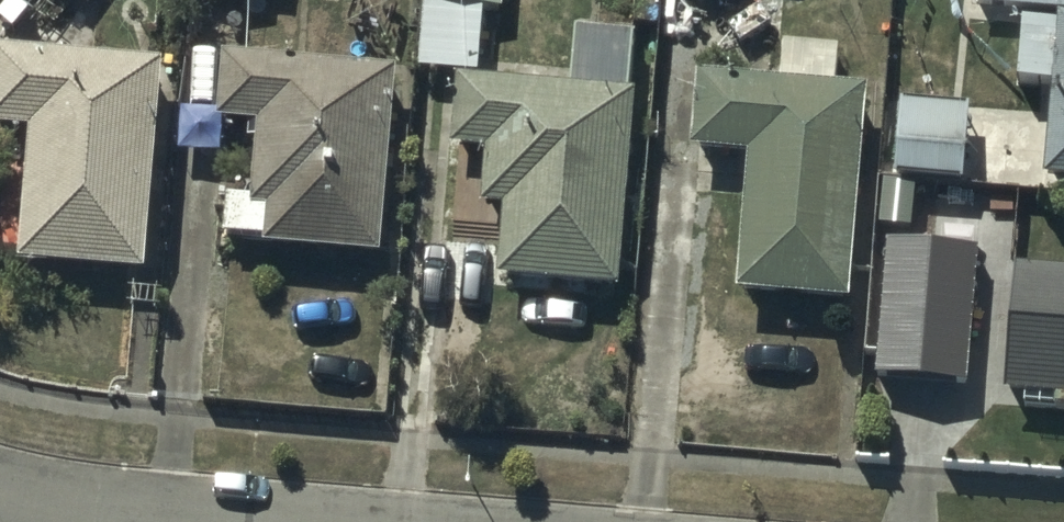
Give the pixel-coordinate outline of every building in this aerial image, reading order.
[(422,66),(479,70),(483,7),(506,8),(507,0),(426,0),(422,66)] [(975,3),(1063,8),(1063,0),(975,0),(975,3)] [(1043,173),(1063,175),(1063,13),(1059,12),(1058,26),(1022,23),(1017,79),(1051,82),(1043,173)] [(575,80),(460,76),(459,145),(488,145),(488,204),(503,204),(502,277),(623,278),(624,162),(633,163),(634,29),(575,29),(575,80)] [(3,48),(0,87),(0,122),(30,124),(21,265),(152,273),(167,59),(3,48)] [(396,66),(223,53),(223,120),(259,120),(259,194),(229,193),(229,233),(268,233),(268,251),(386,251),(386,147),(396,147),(396,66)] [(737,287),(847,298),(864,91),(699,75),(692,145),(750,151),(737,287)] [(1041,112),(899,101),(896,176),(1038,182),(1041,112)] [(881,376),(965,382),(973,253),(890,248),(881,376)] [(1013,266),(1005,392),(1037,394),(1036,410),(1063,412),(1063,269),(1013,266)]
